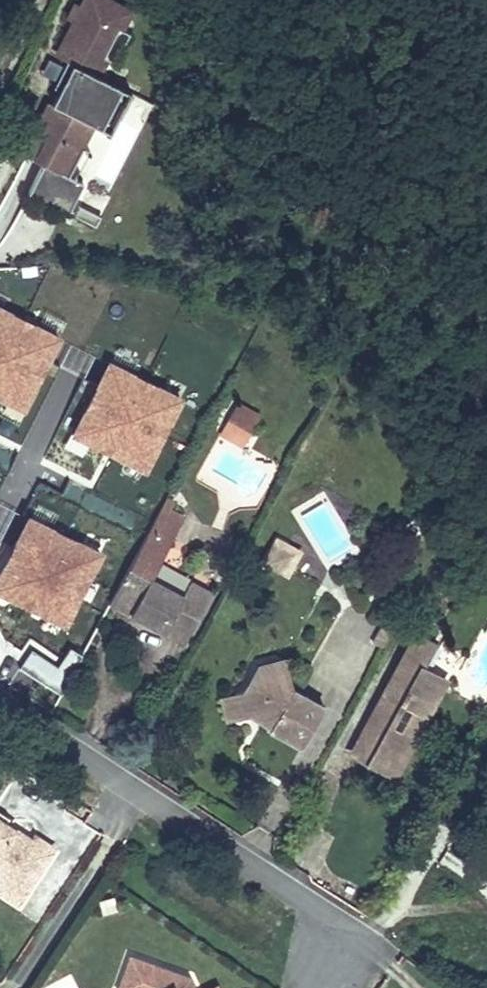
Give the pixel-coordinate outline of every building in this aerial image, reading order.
[(21,152),(46,164),(29,196),(54,209),(55,206),(70,214),(85,185),(76,181),(78,176),(75,180),(70,178),(84,149),(80,147),(92,123),(99,110),(84,102),(97,75),(122,28),(110,22),(118,7),(105,0),(90,0),(87,7),(79,3),(71,19),(78,23),(61,57),(69,61),(56,87),(61,89),(43,126),(36,122),(21,152)] [(110,22),(122,28),(129,13),(118,7),(110,22)] [(132,93),(97,75),(84,102),(99,110),(92,123),(112,133),(132,93)] [(80,207),(75,217),(96,227),(101,217),(80,207)] [(105,362),(74,434),(147,466),(179,393),(105,362)] [(235,398),(216,433),(242,447),(261,412),(235,398)] [(50,561),(73,515),(102,511),(96,461),(69,465),(66,443),(32,447),(3,432),(0,437),(0,537),(50,561)] [(111,604),(165,633),(178,607),(199,618),(211,593),(189,582),(182,595),(150,579),(183,515),(163,505),(111,604)] [(287,576),(302,549),(275,535),(260,562),(287,576)] [(178,607),(165,633),(185,644),(199,618),(178,607)] [(372,644),(381,649),(389,634),(380,629),(372,644)] [(417,634),(397,671),(412,678),(416,672),(435,682),(420,713),(426,716),(445,679),(420,666),(432,642),(417,634)] [(284,660),(261,666),(279,677),(289,675),(284,660)] [(235,693),(241,718),(250,715),(259,713),(274,722),(270,728),(269,729),(300,748),(323,708),(293,691),(289,675),(279,677),(261,666),(245,690),(235,693)] [(397,671),(353,754),(393,776),(426,716),(420,713),(435,682),(416,672),(412,678),(397,671)] [(228,721),(241,718),(235,693),(221,697),(228,721)] [(259,713),(250,715),(270,728),(274,722),(259,713)] [(18,900),(43,863),(25,850),(27,846),(1,828),(0,827),(0,888),(18,900)] [(0,888),(0,900),(12,908),(18,900),(0,888)] [(99,901),(103,915),(117,911),(113,897),(99,901)] [(113,987),(157,987),(161,977),(123,963),(113,987)] [(161,977),(157,987),(176,987),(182,985),(161,977)]
